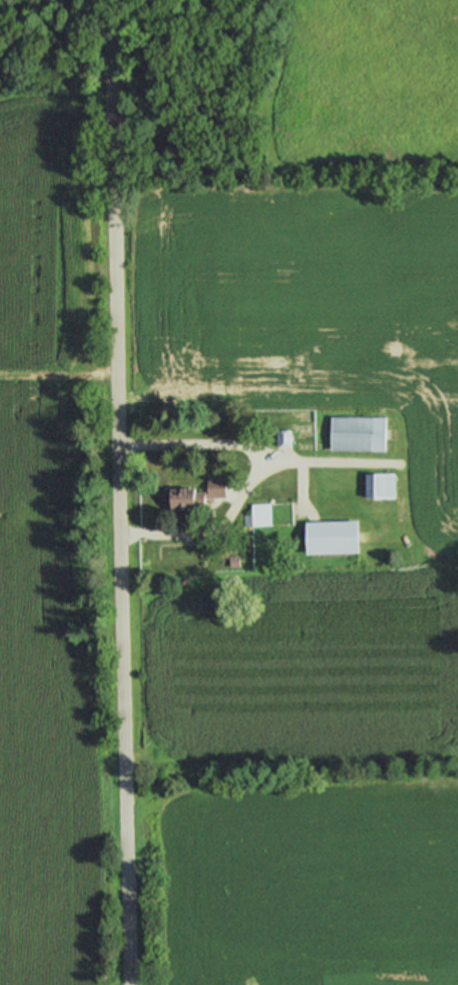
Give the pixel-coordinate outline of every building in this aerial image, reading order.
[(385,418),(330,417),(329,451),(384,452),(385,418)] [(275,430),(275,446),(289,447),(290,431),(275,430)] [(364,475),(364,499),(394,498),(393,475),(364,475)] [(223,479),(207,479),(207,493),(194,493),(194,489),(166,489),(166,508),(205,508),(205,497),(224,497),(223,479)] [(242,514),(243,527),(251,527),(250,514),(242,514)] [(304,522),(305,555),(357,554),(357,522),(304,522)] [(228,556),(228,568),(238,568),(238,557),(228,556)]
